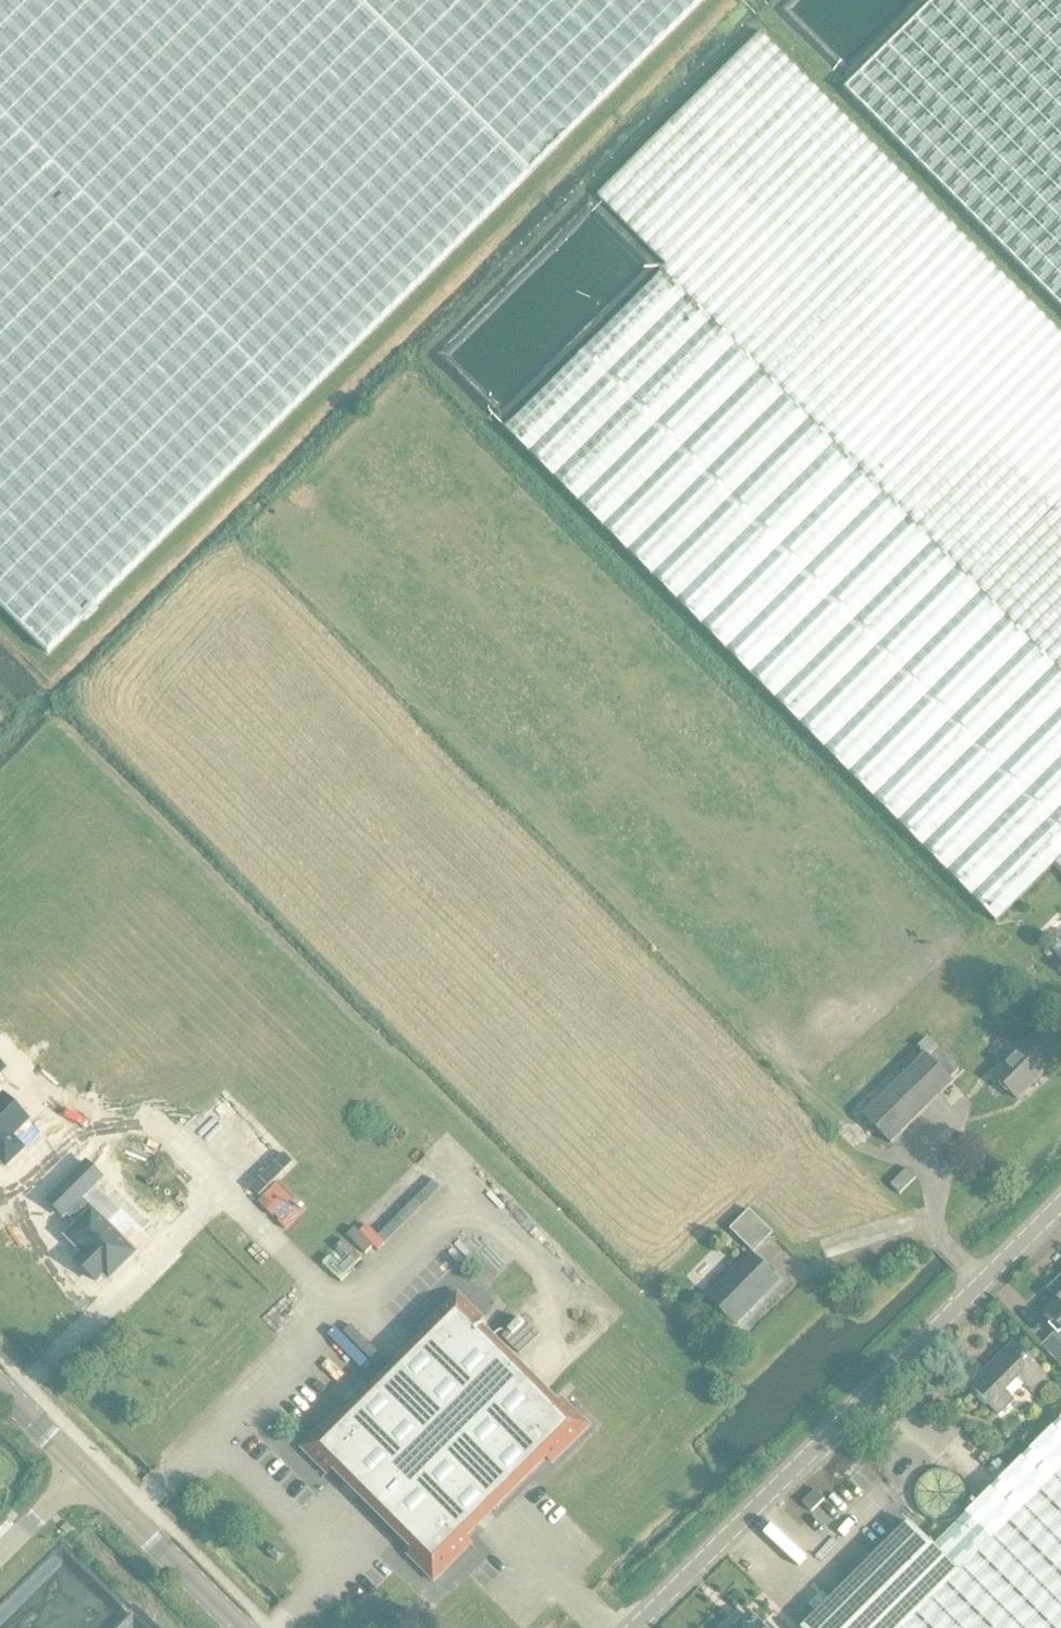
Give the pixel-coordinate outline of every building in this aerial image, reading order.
[(48,653),(703,0),(0,0),(0,606),(48,653)] [(857,78),(870,91),(858,103),(1060,308),(1060,0),(936,0),(857,78)] [(1053,863),(1060,871),(1060,336),(759,33),(596,197),(666,267),(503,430),(994,923),(1053,863)] [(1052,952),(1060,961),(1060,942),(1052,952)] [(1016,1099),(1055,1060),(1031,1035),(992,1075),(1016,1099)] [(937,1049),(927,1059),(943,1074),(949,1080),(959,1070),(937,1049)] [(924,1056),(863,1117),(874,1127),(891,1144),(952,1083),(949,1080),(943,1074),(927,1059),(924,1056)] [(4,1168),(23,1150),(11,1138),(26,1123),(1,1097),(0,1098),(0,1164),(4,1168)] [(87,1162),(46,1203),(63,1219),(67,1215),(76,1225),(77,1226),(65,1237),(81,1253),(82,1254),(75,1261),(96,1283),(104,1276),(109,1282),(125,1266),(137,1254),(82,1200),(92,1191),(104,1179),(96,1171),(87,1162)] [(900,1194),(916,1179),(906,1169),(889,1185),(900,1194)] [(771,1234),(748,1211),(729,1229),(753,1253),(771,1234)] [(775,1283),(748,1256),(706,1298),(734,1325),(736,1323),(734,1321),(759,1296),(761,1298),(775,1283)] [(552,1463),(590,1426),(564,1401),(558,1407),(477,1325),(483,1319),(458,1294),(420,1330),(427,1337),(345,1418),(339,1412),(301,1449),(327,1474),(333,1468),(414,1550),(408,1556),(433,1582),(471,1545),(464,1538),(546,1457),(552,1463)] [(1041,1312),(1059,1330),(1042,1347),(1060,1365),(1060,1296),(1044,1312),(1043,1311),(1041,1312)] [(1032,1395),(1046,1380),(1011,1345),(974,1382),(979,1387),(973,1393),(997,1417),(1012,1401),(1004,1393),(1017,1380),(1032,1395)] [(965,1514),(989,1538),(1060,1467),(1060,1417),(965,1514)] [(1000,1454),(1011,1466),(1025,1453),(1013,1441),(1000,1454)] [(989,1538),(965,1514),(933,1546),(907,1521),(801,1627),(1060,1627),(1060,1467),(989,1538)] [(814,1489),(801,1502),(810,1511),(823,1499),(814,1489)] [(275,1547),(269,1553),(278,1562),(283,1556),(275,1547)] [(767,1620),(760,1626),(750,1616),(738,1627),(774,1627),(767,1620)]
